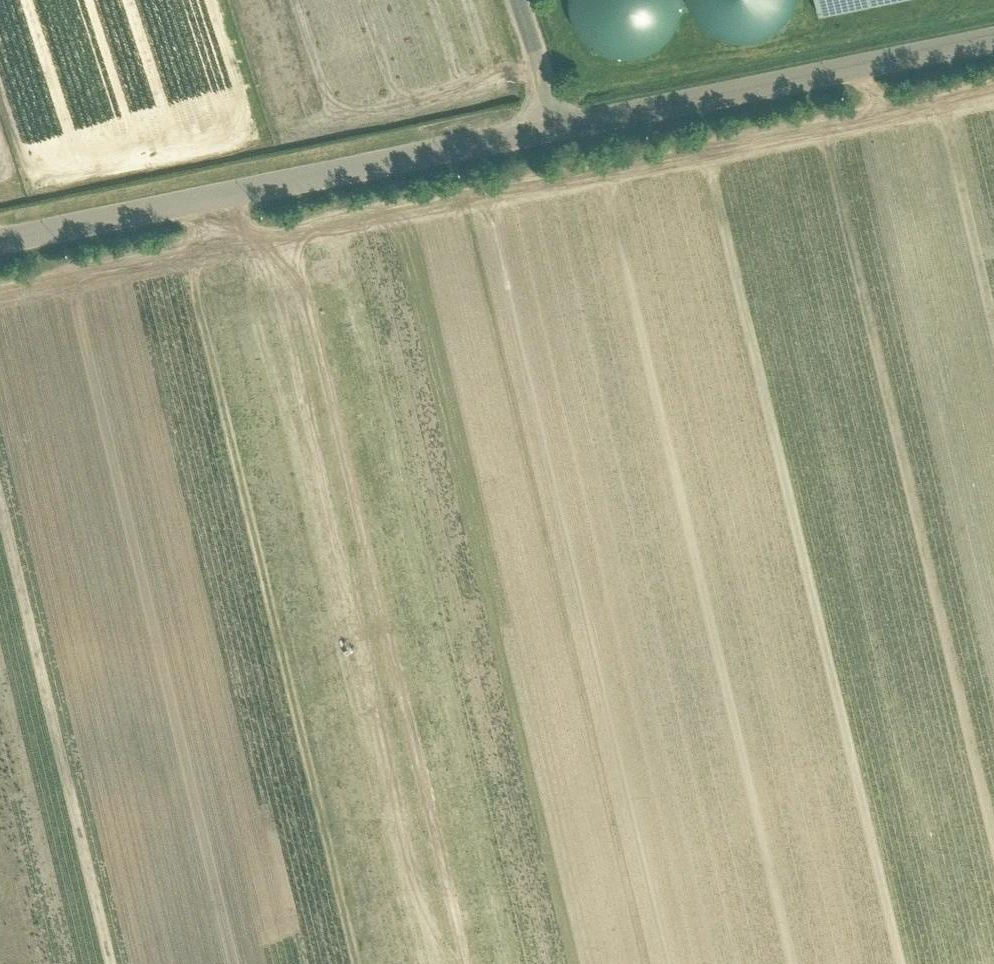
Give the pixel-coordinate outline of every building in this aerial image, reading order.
[(572,5),(576,20),(583,33),(595,44),(609,51),(624,54),(639,53),(654,47),(666,37),(675,25),(681,10),(681,0),(572,0),(572,5)] [(695,8),(704,19),(716,28),(731,33),(745,34),(760,31),(773,24),(784,14),(792,1),(792,0),(691,0),(695,8)]
